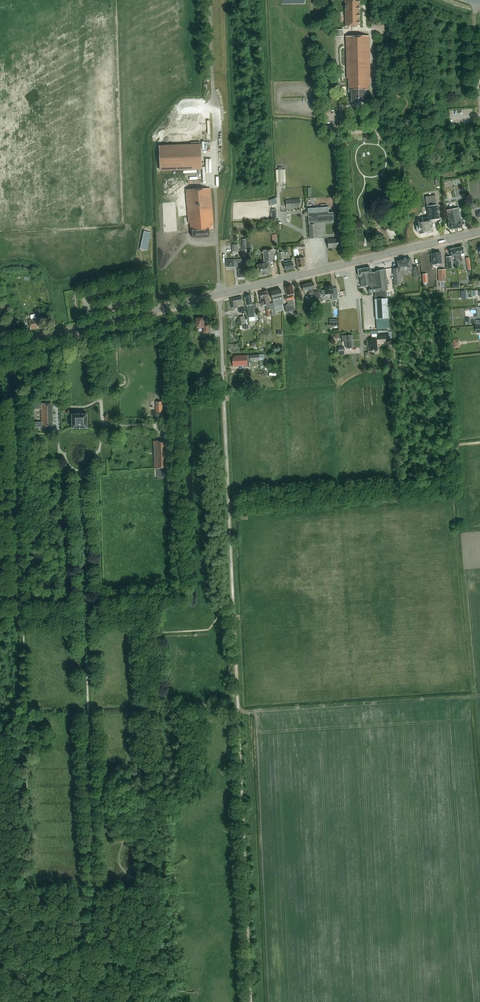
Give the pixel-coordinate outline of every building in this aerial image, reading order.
[(346,5),(346,12),(346,18),(346,22),(346,26),(360,25),(360,21),(360,13),(360,2),(359,0),(345,0),(346,5)] [(346,36),(346,42),(347,78),(349,78),(349,90),(352,90),(352,101),(366,100),(365,90),(369,90),(369,84),(371,84),(370,35),(346,36)] [(191,143),(159,145),(160,170),(201,168),(200,143),(200,142),(191,142),(191,143)] [(285,181),(285,169),(282,169),(282,167),(278,167),(279,170),(276,170),(277,182),(285,181)] [(212,224),(213,224),(210,187),(186,189),(188,218),(189,223),(190,223),(191,230),(192,230),(193,238),(210,236),(210,228),(212,228),(212,224)] [(426,197),(427,206),(428,217),(422,217),(423,221),(418,221),(419,225),(416,226),(417,232),(420,231),(420,234),(422,235),(424,235),(426,233),(425,233),(433,232),(432,226),(431,226),(431,220),(439,218),(436,196),(426,197)] [(299,205),(301,205),(300,199),(286,200),(287,208),(299,207),(299,205)] [(308,209),(310,239),(326,238),(325,223),(334,223),(334,212),(329,213),(329,207),(327,207),(327,204),(321,204),(321,208),(308,209)] [(450,229),(463,227),(461,220),(458,208),(447,210),(449,223),(450,229)] [(151,233),(145,231),(140,249),(147,250),(151,233)] [(328,239),(328,241),(329,248),(341,247),(341,239),(328,239)] [(459,261),(462,260),(461,254),(465,253),(463,246),(456,248),(457,251),(459,260),(459,261)] [(459,260),(457,251),(456,248),(450,249),(452,256),(455,255),(456,261),(459,260)] [(270,262),(274,262),(273,250),(263,250),(264,263),(257,265),(259,275),(272,273),(270,262)] [(442,263),(442,262),(441,252),(431,253),(433,264),(442,263)] [(305,263),(304,257),(302,258),(302,256),(298,257),(298,258),(296,259),(298,267),(305,266),(305,263)] [(400,271),(412,269),(414,277),(420,276),(418,266),(412,267),(410,258),(397,261),(398,267),(393,268),(394,286),(401,285),(400,271)] [(227,267),(238,267),(242,267),(241,259),(227,260),(227,267)] [(238,267),(239,278),(246,277),(245,259),(241,259),(242,267),(238,267)] [(284,261),(285,270),(294,268),(292,260),(284,261)] [(370,267),(358,269),(359,276),(360,276),(362,286),(368,285),(368,293),(369,293),(372,292),(375,292),(386,290),(387,290),(388,290),(386,269),(376,270),(376,272),(371,272),(370,267)] [(306,284),(302,285),(303,291),(308,289),(309,293),(314,292),(313,290),(316,290),(314,282),(310,283),(306,284)] [(286,292),(287,295),(288,296),(285,297),(286,301),(287,300),(288,304),(286,305),(284,306),(286,312),(295,310),(293,299),(294,299),(293,294),(294,293),(292,285),(285,287),(286,291),(286,292)] [(339,299),(338,292),(337,287),(333,288),(333,285),(326,286),(326,290),(325,290),(325,295),(330,294),(330,295),(332,295),(332,300),(339,299)] [(281,289),(271,292),(272,299),(273,299),(274,306),(275,309),(271,309),(272,315),(276,314),(276,312),(283,310),(282,304),(284,304),(282,297),(283,297),(281,289)] [(387,298),(387,290),(375,292),(375,299),(376,319),(389,318),(388,298),(387,298)] [(263,292),(260,292),(261,299),(260,299),(261,305),(264,305),(270,304),(268,292),(268,291),(267,291),(266,291),(265,291),(264,292),(263,292)] [(256,306),(253,307),(253,304),(252,304),(251,295),(245,296),(246,305),(247,309),(248,310),(249,318),(255,317),(254,313),(257,313),(256,306)] [(242,296),(231,299),(233,309),(238,307),(239,311),(240,313),(245,312),(245,310),(242,296)] [(43,325),(45,324),(43,318),(41,319),(41,316),(29,319),(31,330),(43,327),(43,325)] [(203,326),(204,332),(209,331),(209,324),(203,324),(203,317),(196,318),(196,327),(203,326)] [(346,348),(353,348),(353,340),(352,340),(352,335),(342,335),(342,340),(346,340),(346,348)] [(377,339),(368,340),(369,351),(378,350),(377,339)] [(259,354),(247,355),(235,356),(235,358),(233,358),(233,364),(235,364),(235,366),(248,365),(247,361),(250,360),(250,361),(260,360),(259,354)] [(52,403),(41,403),(41,405),(35,405),(35,409),(41,409),(42,422),(35,422),(36,426),(42,426),(42,428),(53,427),(52,403)] [(87,414),(72,414),(72,427),(87,427),(87,414)] [(168,439),(153,440),(154,445),(157,445),(157,458),(154,458),(155,468),(170,467),(168,439)]
